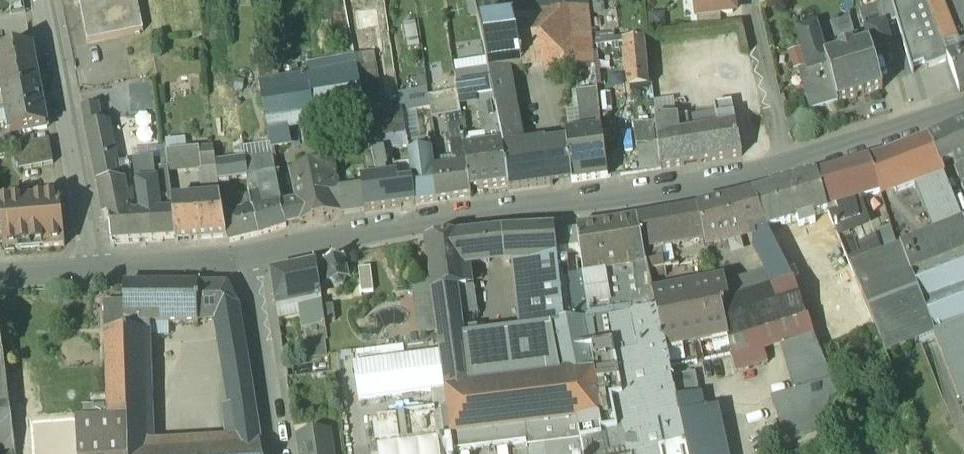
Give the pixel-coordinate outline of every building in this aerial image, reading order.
[(137,0),(79,0),(88,41),(144,30),(137,0)] [(480,30),(514,25),(522,69),(543,66),(535,0),(474,0),(480,30)] [(543,66),(544,75),(578,70),(568,0),(535,0),(543,66)] [(578,70),(595,68),(593,48),(592,37),(588,0),(568,0),(578,70)] [(699,17),(720,14),(734,13),(733,0),(697,0),(699,17)] [(880,4),(880,6),(885,25),(886,27),(898,22),(911,67),(924,63),(926,69),(948,60),(947,57),(948,56),(943,42),(928,4),(927,0),(889,0),(880,4)] [(942,0),(938,0),(935,1),(928,4),(943,42),(957,37),(942,0)] [(880,6),(860,12),(865,31),(885,25),(880,6)] [(699,17),(697,17),(698,29),(722,26),(720,14),(699,17)] [(514,25),(480,30),(489,73),(509,71),(522,69),(514,25)] [(816,25),(796,31),(807,68),(809,72),(827,66),(825,59),(826,58),(816,25)] [(643,33),(625,36),(626,43),(644,41),(644,40),(643,33)] [(614,34),(592,37),(593,48),(615,45),(614,34)] [(943,42),(948,56),(963,50),(963,39),(958,41),(957,37),(943,42)] [(626,43),(624,43),(629,91),(648,88),(644,41),(626,43)] [(856,44),(840,49),(841,54),(826,58),(825,59),(838,102),(883,88),(870,45),(857,49),(856,44)] [(359,69),(365,102),(381,99),(371,45),(355,48),(359,69)] [(0,53),(0,72),(2,83),(4,93),(39,86),(32,47),(0,53)] [(947,57),(948,60),(960,91),(963,89),(963,50),(948,56),(947,57)] [(827,66),(809,72),(807,68),(800,70),(812,110),(838,102),(827,66)] [(359,69),(308,78),(314,114),(315,118),(364,110),(365,102),(359,69)] [(509,71),(489,73),(489,75),(493,96),(496,108),(515,105),(509,71)] [(476,74),(461,76),(462,81),(456,82),(458,100),(477,98),(493,96),(489,75),(476,77),(476,74)] [(400,80),(402,91),(420,88),(418,77),(400,80)] [(308,78),(260,87),(263,97),(262,97),(267,123),(284,120),(314,114),(308,78)] [(39,86),(4,93),(7,109),(11,132),(47,125),(39,86)] [(597,90),(578,92),(582,122),(600,119),(597,90)] [(456,91),(429,96),(431,109),(432,119),(447,116),(460,114),(456,91)] [(429,96),(400,102),(402,114),(412,112),(431,109),(429,96)] [(493,96),(477,98),(483,129),(499,126),(498,119),(496,108),(493,96)] [(731,96),(714,100),(719,126),(736,124),(731,96)] [(677,97),(658,99),(659,115),(678,114),(677,97)] [(400,102),(381,104),(381,99),(365,102),(364,110),(369,134),(380,132),(383,150),(408,146),(408,144),(402,114),(400,102)] [(515,105),(496,108),(498,119),(517,116),(515,105)] [(460,114),(447,116),(453,159),(456,159),(457,167),(468,165),(466,151),(466,150),(460,114)] [(517,116),(498,119),(503,146),(504,152),(524,150),(517,116)] [(677,117),(655,121),(658,137),(680,134),(677,117)] [(600,119),(582,122),(583,130),(566,133),(567,143),(572,181),(608,176),(601,128),(600,119)] [(284,120),(267,123),(271,146),(279,145),(287,143),(284,120)] [(107,121),(86,123),(98,183),(119,182),(107,121)] [(652,121),(633,124),(636,145),(655,143),(652,121)] [(928,137),(941,165),(954,159),(957,166),(959,166),(963,178),(963,121),(928,137)] [(719,126),(693,131),(698,162),(742,155),(736,124),(719,126)] [(680,134),(658,137),(661,168),(698,162),(693,131),(680,134)] [(383,150),(380,132),(369,134),(376,172),(386,171),(387,170),(383,150)] [(928,137),(884,154),(878,156),(869,159),(880,190),(882,195),(889,193),(916,182),(944,171),(941,165),(928,137)] [(49,138),(15,144),(20,167),(53,161),(49,138)] [(429,141),(428,140),(408,144),(408,146),(410,154),(416,203),(444,199),(439,169),(433,170),(429,141)] [(504,152),(503,153),(508,185),(509,190),(572,181),(567,143),(524,150),(504,152)] [(503,146),(466,151),(468,165),(471,190),(508,185),(503,153),(503,146)] [(213,148),(199,149),(201,168),(216,166),(216,163),(213,148)] [(199,149),(167,152),(168,167),(169,171),(201,168),(199,149)] [(273,154),(245,158),(247,174),(248,175),(276,171),(273,154)] [(656,155),(639,157),(640,169),(657,167),(656,155)] [(245,158),(216,163),(216,166),(218,179),(247,174),(245,158)] [(869,159),(817,174),(827,206),(853,198),(880,190),(869,159)] [(332,164),(299,170),(301,187),(296,188),(299,203),(283,207),(286,223),(342,210),(338,192),(332,164)] [(457,167),(439,169),(444,199),(471,195),(470,190),(471,190),(468,165),(457,167)] [(168,167),(155,168),(156,180),(160,211),(163,239),(176,238),(172,200),(169,171),(168,167)] [(276,171),(248,175),(249,186),(260,184),(261,189),(279,186),(276,171)] [(944,171),(916,182),(935,230),(963,218),(944,171)] [(377,176),(361,178),(362,188),(365,210),(416,203),(413,183),(398,185),(396,174),(377,176)] [(817,174),(752,193),(767,228),(797,219),(814,214),(828,210),(827,206),(817,174)] [(119,182),(98,183),(105,216),(110,216),(111,241),(163,239),(160,211),(156,180),(137,182),(141,212),(131,213),(125,182),(119,182)] [(261,189),(250,191),(250,192),(253,206),(258,233),(268,230),(286,224),(286,223),(283,207),(279,186),(261,189)] [(338,192),(342,210),(365,210),(362,188),(338,192)] [(250,192),(238,195),(240,209),(253,206),(250,192)] [(752,193),(697,207),(704,238),(705,243),(757,230),(767,228),(752,193)] [(0,200),(0,211),(4,248),(65,243),(62,206),(59,195),(0,200)] [(220,196),(172,200),(176,238),(226,234),(220,196)] [(853,198),(836,203),(839,211),(829,214),(834,225),(859,217),(853,198)] [(240,209),(225,213),(230,239),(258,233),(253,206),(240,209)] [(697,207),(646,216),(654,248),(655,248),(704,238),(697,207)] [(814,214),(797,219),(799,225),(815,220),(814,214)] [(646,216),(637,218),(644,250),(654,248),(646,216)] [(637,218),(625,220),(633,267),(647,265),(644,250),(637,218)] [(850,263),(854,275),(861,291),(886,351),(935,332),(963,321),(963,220),(963,218),(935,230),(872,255),(850,263)] [(625,220),(577,227),(581,252),(584,276),(605,272),(620,270),(633,267),(625,220)] [(577,227),(555,228),(555,231),(558,254),(558,255),(581,252),(577,227)] [(552,229),(535,230),(536,256),(558,254),(555,231),(555,228),(552,228),(552,229)] [(767,228),(757,230),(757,249),(775,287),(795,281),(767,228)] [(535,230),(508,231),(508,230),(504,231),(502,232),(505,258),(526,257),(536,256),(535,230)] [(481,234),(461,236),(461,235),(426,239),(432,283),(434,299),(431,299),(435,310),(436,310),(438,327),(438,332),(463,328),(457,288),(468,287),(464,263),(505,258),(502,232),(484,234),(484,233),(481,233),(481,234)] [(664,253),(655,248),(654,248),(644,250),(647,265),(648,270),(666,266),(664,253)] [(869,249),(847,257),(850,263),(872,255),(869,249)] [(536,256),(526,257),(533,327),(552,324),(566,322),(564,304),(558,255),(558,254),(536,256)] [(344,257),(324,261),(328,282),(331,281),(336,287),(343,285),(345,278),(349,278),(344,257)] [(316,263),(272,272),(276,303),(301,299),(321,295),(316,263)] [(357,266),(361,293),(374,291),(371,264),(357,266)] [(647,265),(633,267),(636,284),(651,281),(648,270),(647,265)] [(620,270),(605,272),(607,280),(619,279),(620,277),(621,276),(620,270)] [(605,272),(584,276),(587,294),(608,291),(607,280),(605,272)] [(854,275),(800,296),(806,313),(861,291),(854,275)] [(726,279),(654,294),(666,348),(727,335),(720,304),(730,301),(726,279)] [(606,453),(689,453),(680,416),(677,400),(672,378),(666,348),(654,294),(651,281),(636,284),(638,295),(632,302),(634,314),(631,315),(636,340),(613,344),(620,379),(594,383),(599,417),(606,453)] [(730,301),(720,304),(727,335),(732,356),(764,347),(782,342),(786,341),(813,332),(806,313),(800,296),(795,281),(775,287),(730,301)] [(198,316),(197,282),(124,283),(125,299),(105,299),(106,330),(145,329),(145,330),(150,330),(150,328),(149,328),(149,320),(198,320),(198,316)] [(238,304),(228,282),(197,282),(198,316),(218,314),(240,311),(238,304)] [(432,283),(425,284),(426,300),(431,299),(434,299),(432,283)] [(608,291),(587,294),(590,308),(610,304),(608,291)] [(321,295),(301,299),(305,327),(305,328),(326,325),(325,322),(323,306),(321,295)] [(333,305),(323,306),(325,322),(335,320),(333,305)] [(435,310),(428,313),(430,328),(438,327),(436,310),(435,310)] [(240,311),(218,314),(232,404),(224,404),(226,444),(261,442),(240,311)] [(631,315),(583,321),(589,348),(613,344),(636,340),(631,315)] [(583,319),(566,322),(552,324),(560,377),(593,372),(589,348),(583,321),(583,319)] [(935,332),(963,407),(963,321),(935,332)] [(464,336),(471,389),(560,377),(552,324),(533,327),(464,336)] [(326,325),(305,328),(310,357),(328,355),(325,339),(328,338),(326,325)] [(464,336),(463,328),(438,332),(441,354),(446,390),(447,392),(471,389),(464,336)] [(145,330),(145,329),(106,330),(108,413),(127,412),(128,450),(149,449),(147,409),(146,409),(146,394),(147,394),(145,330)] [(786,341),(782,342),(797,392),(772,399),(786,442),(840,425),(828,398),(839,394),(813,332),(786,341)] [(613,344),(589,348),(593,372),(594,383),(620,379),(613,344)] [(404,345),(356,352),(358,364),(405,358),(404,345)] [(764,347),(732,356),(736,372),(768,362),(764,347)] [(0,352),(0,427),(12,426),(6,370),(3,351),(0,352)] [(354,365),(355,368),(359,401),(446,390),(441,354),(354,365)] [(33,367),(6,370),(15,448),(16,452),(41,449),(43,449),(33,367)] [(471,389),(447,392),(453,437),(524,427),(577,420),(599,417),(594,383),(593,372),(560,377),(471,389)] [(672,378),(677,400),(700,395),(696,374),(672,378)] [(700,395),(677,400),(680,416),(703,411),(700,395)] [(680,416),(689,453),(729,453),(719,407),(703,411),(680,416)] [(435,410),(405,414),(408,441),(439,437),(435,410)] [(108,413),(75,414),(78,453),(128,453),(128,450),(127,412),(108,413)] [(375,418),(378,445),(408,441),(405,414),(375,418)] [(577,420),(581,442),(583,450),(583,453),(606,453),(599,417),(577,420)] [(577,420),(524,427),(526,444),(527,449),(581,442),(577,420)] [(0,427),(0,450),(15,448),(12,426),(0,427)] [(524,427),(453,437),(445,437),(447,453),(526,444),(524,427)] [(299,437),(302,453),(332,453),(329,433),(299,437)] [(439,437),(408,441),(378,445),(379,453),(441,453),(439,437)] [(128,450),(128,453),(262,453),(261,442),(226,444),(149,449),(128,450)] [(527,449),(525,449),(526,453),(580,453),(583,450),(581,442),(527,449)]
